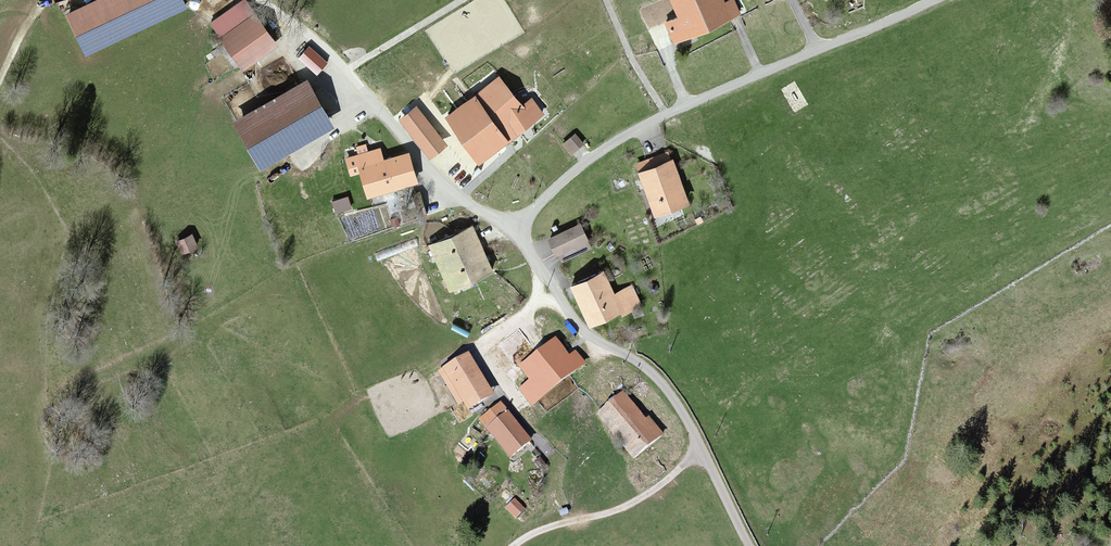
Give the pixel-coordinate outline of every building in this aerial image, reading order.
[(67,7),(91,51),(188,1),(188,0),(81,0),(67,7)] [(208,23),(241,71),(275,48),(242,0),(241,0),(208,23)] [(679,17),(665,23),(674,44),(739,16),(732,0),(723,4),(721,0),(672,0),(679,17)] [(500,79),(444,119),(479,167),(543,121),(529,101),(520,107),(500,79)] [(307,83),(233,122),(257,168),(332,128),(307,83)] [(448,146),(419,108),(401,123),(430,161),(448,146)] [(591,151),(578,137),(565,148),(578,163),(591,151)] [(381,151),(356,157),(366,196),(415,183),(408,156),(383,162),(381,151)] [(687,205),(668,154),(635,166),(654,217),(687,205)] [(470,225),(428,245),(451,295),(493,275),(470,225)] [(581,227),(549,240),(555,257),(588,244),(581,227)] [(192,236),(176,243),(183,257),(198,250),(192,236)] [(612,295),(603,273),(572,286),(590,328),(638,308),(630,287),(612,295)] [(650,311),(641,316),(648,328),(658,322),(650,311)] [(532,385),(521,393),(532,408),(588,368),(576,353),(570,358),(560,345),(522,372),(532,385)] [(492,393),(469,352),(443,367),(466,408),(492,393)] [(622,395),(598,416),(638,463),(662,442),(622,395)] [(503,406),(478,423),(510,467),(534,450),(503,406)] [(516,500),(504,510),(515,523),(527,512),(516,500)]
